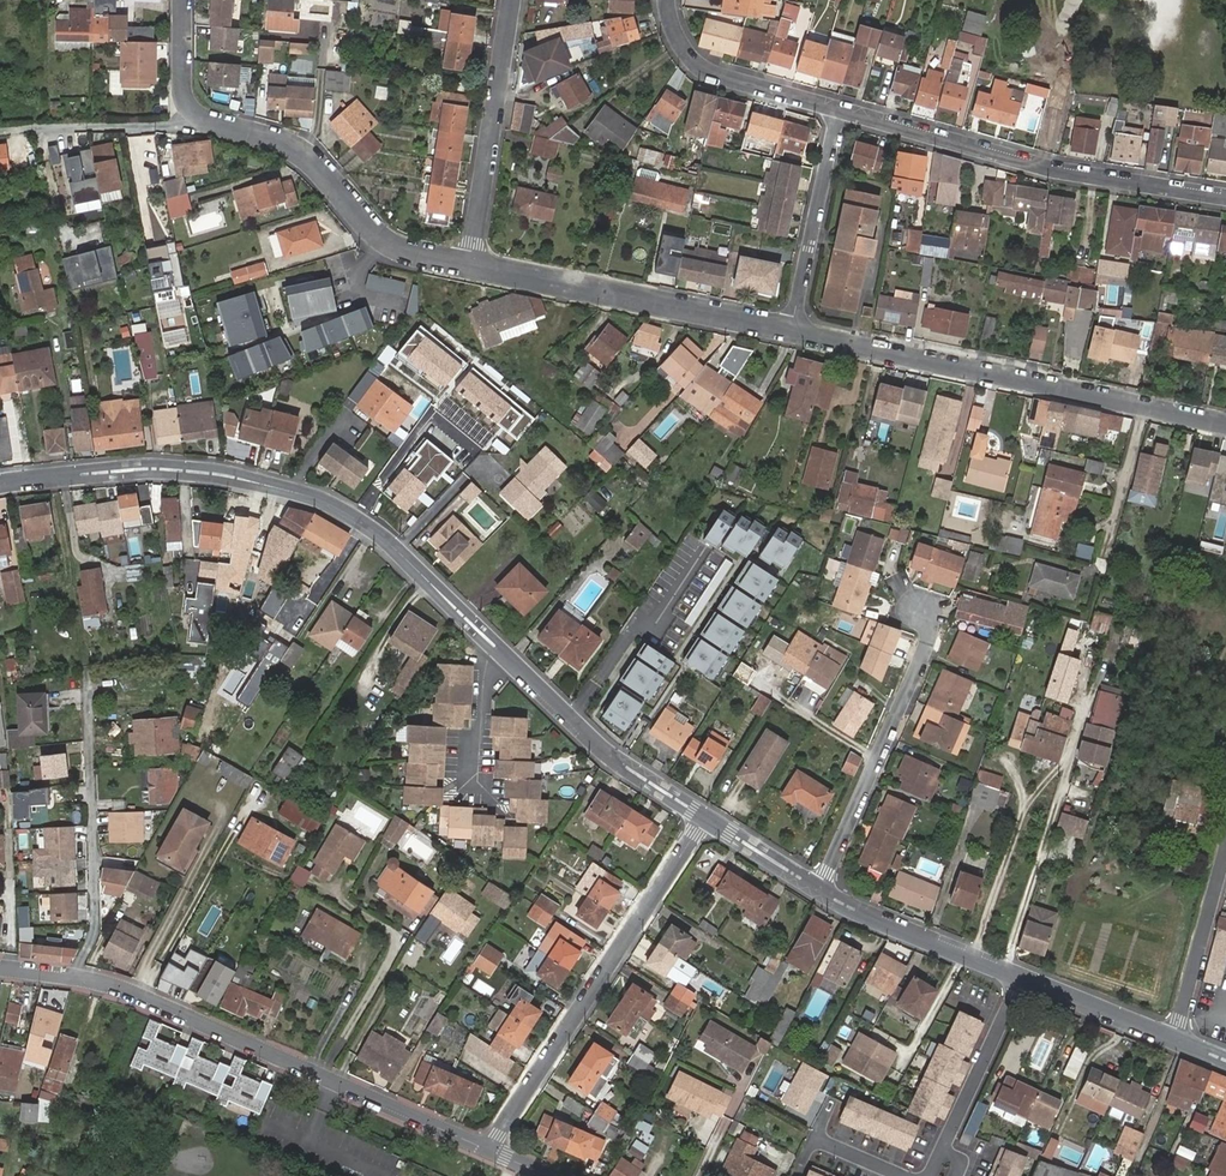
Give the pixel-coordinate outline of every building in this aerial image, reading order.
[(86,11),(71,10),(71,14),(71,21),(56,21),(55,42),(95,42),(95,0),(87,0),(86,11)] [(95,42),(124,42),(127,43),(127,18),(112,18),(112,0),(95,0),(95,42)] [(233,0),(213,0),(211,28),(214,28),(230,30),(233,0)] [(275,0),(269,0),(267,27),(263,26),(263,30),(291,32),(294,1),(275,0)] [(633,13),(633,0),(610,0),(610,12),(633,13)] [(726,1),(725,12),(760,16),(762,0),(734,0),(734,1),(726,1)] [(839,8),(842,0),(835,0),(833,6),(839,8)] [(799,10),(784,6),(780,20),(775,36),(774,39),(767,62),(791,71),(798,45),(787,42),(793,24),(795,25),(799,10)] [(981,35),(986,17),(968,12),(964,30),(981,35)] [(439,13),(436,32),(447,34),(451,15),(439,13)] [(421,30),(420,37),(458,44),(460,35),(472,37),(475,18),(451,15),(447,34),(436,32),(421,30)] [(634,19),(602,28),(606,42),(597,45),(599,54),(615,49),(614,47),(640,39),(634,19)] [(775,36),(780,20),(768,19),(766,34),(775,36)] [(707,20),(700,46),(735,55),(742,29),(707,20)] [(593,36),(591,22),(531,32),(539,49),(525,55),(518,89),(568,68),(567,66),(576,63),(570,50),(562,53),(558,42),(560,40),(561,42),(593,36)] [(214,28),(212,52),(236,54),(238,30),(230,30),(214,28)] [(760,60),(767,62),(774,39),(745,31),(738,56),(760,62),(760,60)] [(877,49),(881,36),(870,32),(869,38),(858,35),(843,84),(859,89),(866,65),(863,64),(868,46),(877,49)] [(877,49),(875,55),(899,61),(905,39),(882,32),(881,36),(877,49)] [(987,39),(960,32),(958,41),(975,45),(973,56),(982,58),(987,39)] [(460,35),(458,44),(470,46),(472,37),(460,35)] [(832,35),(829,42),(852,49),(855,41),(832,35)] [(458,44),(420,37),(418,46),(445,51),(442,69),(466,73),(469,55),(457,52),(458,44)] [(907,62),(914,38),(907,37),(901,61),(907,62)] [(260,40),(258,62),(271,63),(272,48),(273,40),(260,40)] [(273,40),(272,48),(280,49),(281,41),(273,40)] [(820,73),(828,48),(805,41),(796,70),(808,74),(809,70),(820,73)] [(127,43),(124,42),(123,81),(147,81),(154,82),(155,43),(127,43)] [(290,42),(289,53),(308,54),(308,44),(290,42)] [(852,49),(829,42),(828,48),(820,73),(819,77),(842,84),(852,49)] [(954,53),(956,45),(950,43),(944,68),(950,70),(952,61),(954,53)] [(457,52),(469,55),(470,46),(458,44),(457,52)] [(969,57),(954,53),(952,61),(961,64),(967,65),(969,57)] [(950,70),(939,107),(961,113),(967,89),(955,86),(961,64),(952,61),(950,70)] [(208,86),(237,88),(239,66),(210,64),(208,86)] [(900,97),(913,101),(921,71),(903,66),(902,68),(899,66),(891,93),(901,96),(900,97)] [(348,93),(350,74),(326,71),(325,90),(348,93)] [(927,81),(922,80),(915,104),(934,110),(944,76),(930,72),(927,81)] [(580,75),(552,89),(558,99),(563,96),(570,109),(592,97),(580,75)] [(315,89),(316,79),(287,76),(286,87),(315,89)] [(287,79),(269,77),(266,110),(284,112),(286,90),(287,79)] [(1021,99),(1023,94),(1007,89),(1005,91),(995,88),(992,97),(981,93),(975,115),(1014,126),(1019,108),(1023,109),(1025,100),(1021,99)] [(315,93),(286,90),(284,112),(284,115),(302,116),(302,120),(312,121),(315,93)] [(646,119),(669,134),(673,124),(686,103),(667,91),(657,107),(655,105),(646,119)] [(717,98),(695,92),(685,132),(707,138),(717,98)] [(437,93),(431,129),(451,132),(463,134),(469,98),(437,93)] [(719,99),(706,145),(717,148),(720,149),(726,126),(739,129),(745,106),(719,99)] [(332,126),(351,148),(352,147),(368,133),(377,125),(357,103),(332,126)] [(515,104),(510,130),(529,135),(533,108),(515,104)] [(1153,115),(1154,106),(1141,104),(1139,112),(1153,115)] [(1174,127),(1177,109),(1169,108),(1166,126),(1174,127)] [(623,151),(636,131),(606,109),(586,134),(596,142),(602,134),(609,140),(623,151)] [(784,120),(752,111),(746,133),(778,142),(783,124),(784,120)] [(1219,114),(1216,136),(1225,137),(1225,115),(1219,114)] [(566,127),(567,126),(562,118),(538,137),(549,140),(566,127)] [(1165,121),(1152,119),(1150,130),(1164,132),(1165,126),(1164,126),(1165,121)] [(1094,155),(1098,132),(1096,132),(1097,125),(1085,123),(1084,130),(1076,129),(1072,151),(1094,155)] [(783,150),(802,154),(809,130),(783,124),(778,142),(775,152),(783,153),(783,150)] [(580,139),(566,127),(549,140),(557,142),(563,144),(574,146),(580,139)] [(1116,134),(1112,160),(1137,164),(1141,138),(1137,138),(1138,130),(1124,128),(1122,135),(1116,134)] [(451,132),(431,129),(430,137),(437,139),(434,158),(459,162),(462,143),(450,141),(451,132)] [(1145,164),(1158,166),(1164,132),(1150,130),(1145,164)] [(1181,130),(1175,169),(1175,171),(1197,175),(1204,133),(1181,130)] [(462,143),(463,134),(451,132),(450,141),(462,143)] [(368,133),(352,147),(358,154),(375,140),(368,133)] [(602,134),(596,142),(603,147),(609,140),(602,134)] [(549,140),(538,137),(534,136),(530,153),(554,159),(557,142),(549,140)] [(1210,139),(1209,147),(1212,147),(1225,150),(1225,139),(1225,142),(1210,139)] [(375,140),(358,154),(365,162),(381,147),(375,140)] [(64,160),(61,142),(49,144),(52,162),(64,160)] [(188,166),(206,164),(212,163),(208,143),(173,147),(175,166),(178,166),(180,173),(189,172),(188,166)] [(871,150),(872,147),(857,143),(851,164),(878,172),(883,153),(876,151),(871,150)] [(113,144),(91,148),(101,192),(122,188),(113,144)] [(1212,147),(1208,171),(1225,174),(1225,150),(1212,147)] [(638,161),(659,167),(662,155),(641,150),(638,161)] [(942,154),(935,152),(930,182),(937,183),(942,154)] [(893,180),(892,185),(891,192),(919,198),(926,158),(900,153),(895,181),(893,180)] [(962,160),(942,154),(937,183),(934,202),(955,207),(962,160)] [(664,168),(673,170),(676,159),(666,157),(664,168)] [(459,162),(434,158),(431,176),(424,175),(422,184),(442,187),(454,188),(459,162)] [(769,173),(766,185),(770,186),(770,185),(794,190),(797,178),(800,179),(802,167),(800,167),(784,163),(775,161),(772,174),(769,173)] [(623,169),(633,172),(634,165),(625,163),(623,169)] [(208,174),(206,164),(188,166),(189,172),(190,177),(208,174)] [(634,172),(643,175),(645,168),(636,165),(634,172)] [(554,184),(556,175),(548,173),(545,181),(554,184)] [(634,180),(655,185),(657,179),(636,175),(634,180)] [(181,180),(165,185),(168,199),(186,194),(181,180)] [(244,190),(251,216),(276,208),(275,204),(285,201),(278,180),(244,190)] [(629,203),(681,214),(684,199),(685,191),(655,185),(634,180),(629,201),(629,203)] [(994,196),(996,182),(985,180),(982,202),(992,204),(992,202),(994,196)] [(996,182),(994,196),(1003,197),(1005,183),(996,182)] [(442,187),(422,184),(421,192),(429,194),(424,222),(448,226),(453,197),(441,195),(442,187)] [(1042,228),(1048,190),(1013,184),(1012,190),(1009,189),(1007,204),(1006,211),(1017,213),(1018,207),(1032,209),(1029,226),(1042,228)] [(763,196),(761,208),(789,214),(792,202),(795,202),(797,191),(794,190),(770,185),(770,186),(767,197),(763,196)] [(441,195),(453,197),(454,188),(442,187),(441,195)] [(242,219),(251,216),(244,190),(234,193),(242,219)] [(846,190),(835,243),(839,244),(850,191),(846,190)] [(512,212),(547,220),(551,198),(517,191),(512,212)] [(873,196),(850,191),(839,244),(835,243),(834,249),(838,249),(826,307),(850,312),(861,253),(868,255),(872,256),(875,242),(871,241),(865,239),(873,196)] [(186,194),(168,199),(172,221),(193,215),(186,194)] [(865,239),(871,241),(880,198),(873,196),(865,239)] [(1071,233),(1075,200),(1051,197),(1047,221),(1045,221),(1040,260),(1049,261),(1053,230),(1071,233)] [(551,198),(547,220),(551,221),(555,199),(551,198)] [(684,199),(681,214),(688,215),(691,201),(684,199)] [(1002,203),(992,202),(992,204),(991,209),(1001,210),(1002,203)] [(619,206),(611,204),(609,211),(615,213),(618,213),(619,206)] [(1131,257),(1130,261),(1134,262),(1134,258),(1136,258),(1139,245),(1163,249),(1165,239),(1169,239),(1173,212),(1138,206),(1137,212),(1135,224),(1143,226),(1142,237),(1139,236),(1138,238),(1134,238),(1131,257)] [(761,208),(758,219),(762,220),(759,232),(787,238),(789,227),(786,226),(789,214),(761,208)] [(1135,224),(1137,212),(1115,209),(1108,253),(1131,257),(1134,238),(1135,224)] [(615,213),(609,211),(606,223),(612,225),(615,213)] [(978,244),(986,245),(988,230),(981,229),(982,215),(956,211),(950,246),(977,251),(978,244)] [(1194,240),(1198,216),(1176,212),(1172,242),(1184,244),(1184,239),(1194,240)] [(981,229),(988,230),(990,217),(982,215),(981,229)] [(1214,261),(1220,220),(1198,216),(1194,240),(1191,256),(1204,259),(1214,261)] [(314,234),(318,233),(315,223),(270,235),(275,255),(284,253),(285,258),(318,249),(314,234)] [(322,247),(318,233),(314,234),(318,249),(322,247)] [(686,238),(663,233),(655,271),(678,276),(683,251),(686,238)] [(907,252),(918,254),(922,235),(910,233),(907,252)] [(938,255),(947,257),(950,240),(924,236),(922,246),(939,249),(938,255)] [(167,241),(146,247),(154,289),(182,283),(177,254),(170,255),(167,241)] [(110,246),(62,258),(71,291),(118,278),(110,246)] [(921,252),(938,255),(939,249),(922,246),(921,252)] [(822,306),(826,307),(838,249),(834,249),(822,306)] [(707,253),(696,250),(695,254),(683,251),(678,276),(678,279),(688,281),(689,278),(701,281),(707,253)] [(719,255),(707,253),(701,281),(713,283),(713,286),(723,289),(729,261),(718,259),(719,255)] [(861,253),(850,312),(856,313),(868,255),(861,253)] [(16,271),(26,308),(46,303),(47,308),(57,305),(52,285),(43,288),(37,265),(34,266),(31,255),(16,259),(19,270),(16,271)] [(747,289),(774,295),(780,266),(741,258),(735,285),(747,288),(747,289)] [(924,259),(920,287),(927,288),(932,260),(924,259)] [(1097,273),(1128,279),(1129,267),(1099,262),(1097,273)] [(251,280),(268,275),(265,264),(248,268),(251,280)] [(1084,284),(1086,267),(1076,266),(1073,282),(1084,284)] [(232,272),(235,285),(251,280),(248,268),(232,272)] [(1043,293),(1046,281),(998,272),(995,284),(1008,286),(1043,293)] [(406,282),(368,273),(365,288),(402,297),(406,282)] [(325,278),(286,286),(293,320),(332,313),(325,278)] [(1095,313),(1097,290),(1046,281),(1043,293),(1042,299),(1041,302),(1045,303),(1045,299),(1066,303),(1066,297),(1071,298),(1069,304),(1067,321),(1074,322),(1077,307),(1090,309),(1091,310),(1095,313)] [(418,285),(413,284),(405,318),(408,319),(408,318),(419,313),(418,285)] [(1043,293),(1008,286),(1007,292),(1042,299),(1043,293)] [(173,290),(154,293),(155,303),(175,300),(173,290)] [(254,292),(216,303),(229,345),(266,332),(254,292)] [(542,297),(522,294),(480,308),(481,310),(489,334),(492,344),(508,339),(504,328),(548,315),(542,297)] [(878,296),(874,319),(915,327),(918,304),(878,296)] [(863,317),(872,319),(874,309),(865,307),(863,317)] [(1065,332),(1064,351),(1079,354),(1084,321),(1089,321),(1090,309),(1077,307),(1074,322),(1067,321),(1065,332)] [(931,331),(964,338),(969,315),(936,309),(935,312),(927,309),(924,326),(931,328),(931,331)] [(489,334),(481,310),(476,311),(484,335),(489,334)] [(341,316),(301,332),(305,352),(373,325),(367,311),(341,316)] [(1171,325),(1179,326),(1181,316),(1162,313),(1161,324),(1171,325)] [(997,319),(987,317),(982,338),(992,341),(997,319)] [(1203,329),(1204,320),(1187,318),(1185,327),(1203,329)] [(1204,320),(1203,329),(1215,330),(1222,331),(1225,332),(1225,322),(1204,320)] [(47,323),(11,329),(13,337),(28,335),(28,333),(48,329),(47,323)] [(1214,336),(1214,335),(1170,329),(1171,325),(1161,324),(1157,323),(1154,333),(1160,334),(1169,336),(1166,349),(1168,349),(1168,353),(1174,354),(1173,356),(1209,362),(1214,336)] [(1105,324),(1104,330),(1128,335),(1130,328),(1105,324)] [(144,325),(131,327),(133,336),(142,334),(145,334),(144,325)] [(606,369),(628,342),(611,327),(599,341),(596,339),(586,351),(606,369)] [(661,332),(643,327),(634,337),(633,346),(660,353),(661,347),(657,346),(661,332)] [(1035,328),(1030,350),(1041,352),(1046,331),(1035,328)] [(1128,335),(1104,330),(1095,328),(1090,357),(1105,361),(1106,355),(1132,360),(1135,337),(1128,335)] [(462,365),(417,330),(399,353),(444,388),(462,365)] [(1221,337),(1222,331),(1215,330),(1214,335),(1214,336),(1209,362),(1208,363),(1225,366),(1225,338),(1221,337)] [(151,345),(150,333),(145,334),(142,334),(144,346),(151,345)] [(1160,334),(1154,333),(1149,354),(1156,355),(1160,334)] [(151,345),(144,346),(142,334),(133,336),(144,378),(155,377),(151,345)] [(280,336),(228,357),(236,379),(292,357),(280,336)] [(677,384),(696,361),(702,354),(685,339),(653,376),(662,384),(668,376),(677,384)] [(750,359),(754,353),(734,348),(750,359)] [(48,351),(14,357),(19,389),(53,382),(48,351)] [(14,357),(0,360),(0,392),(19,389),(14,357)] [(821,383),(822,378),(820,377),(823,365),(798,359),(795,372),(790,370),(786,383),(796,386),(790,410),(812,416),(815,402),(821,383)] [(685,391),(704,368),(696,361),(677,384),(685,391)] [(587,364),(574,380),(588,389),(600,375),(587,364)] [(536,419),(473,367),(454,389),(517,442),(536,419)] [(680,397),(708,415),(733,386),(704,368),(685,391),(680,397)] [(285,381),(282,382),(278,394),(287,397),(291,382),(285,381)] [(608,398),(613,392),(601,381),(596,387),(608,398)] [(376,415),(396,430),(412,410),(377,383),(359,407),(374,419),(376,415)] [(834,386),(821,383),(815,402),(830,406),(834,386)] [(904,391),(881,385),(873,414),(897,420),(904,391)] [(733,386),(708,415),(740,436),(759,407),(736,392),(738,389),(733,386)] [(928,394),(905,388),(904,391),(897,420),(920,425),(928,394)] [(4,399),(21,397),(20,390),(3,392),(4,399)] [(614,403),(619,408),(628,398),(623,393),(614,403)] [(618,409),(598,395),(593,402),(606,411),(604,415),(609,419),(618,409)] [(949,436),(953,437),(961,404),(938,398),(923,457),(942,462),(949,436)] [(1051,402),(1040,400),(1038,415),(1031,413),(1029,423),(1046,427),(1051,402)] [(101,406),(102,416),(137,411),(136,401),(101,406)] [(606,411),(593,402),(576,427),(590,437),(604,415),(606,411)] [(1051,402),(1046,427),(1073,432),(1078,408),(1051,402)] [(178,409),(183,441),(216,436),(211,405),(178,409)] [(983,410),(973,408),(968,427),(978,430),(983,410)] [(1078,408),(1073,432),(1095,437),(1093,442),(1102,443),(1105,429),(1109,414),(1078,408)] [(75,452),(94,450),(90,427),(88,418),(86,409),(71,412),(72,422),(70,422),(75,452)] [(159,445),(183,441),(178,409),(154,413),(159,445)] [(252,436),(266,440),(272,417),(246,410),(239,438),(251,441),(252,436)] [(789,415),(811,421),(812,416),(790,410),(789,415)] [(90,427),(94,450),(143,444),(137,411),(102,416),(103,425),(90,427)] [(233,415),(224,412),(224,434),(233,436),(237,422),(233,415)] [(266,440),(264,445),(276,448),(277,444),(290,448),(299,419),(273,412),(272,417),(266,440)] [(11,437),(8,413),(0,414),(0,438),(11,437)] [(1124,418),(1109,414),(1105,429),(1120,433),(1124,418)] [(393,434),(396,430),(376,415),(374,419),(393,434)] [(102,416),(88,418),(90,427),(103,425),(102,416)] [(70,422),(64,423),(69,453),(75,452),(70,422)] [(45,428),(46,434),(62,432),(61,426),(45,428)] [(62,432),(46,434),(48,453),(65,451),(62,432)] [(586,445),(612,467),(623,456),(597,433),(586,445)] [(646,466),(659,453),(640,435),(627,449),(646,466)] [(251,441),(264,445),(266,440),(252,436),(251,441)] [(946,463),(953,437),(949,436),(942,462),(946,463)] [(11,437),(0,438),(0,443),(2,463),(15,461),(11,437)] [(425,439),(383,492),(407,511),(449,458),(425,439)] [(1029,452),(1040,455),(1043,441),(1032,439),(1029,452)] [(1012,470),(983,463),(988,443),(979,440),(966,486),(1005,496),(1012,470)] [(1169,444),(1156,441),(1153,454),(1142,452),(1132,489),(1158,495),(1169,444)] [(369,469),(333,443),(318,464),(354,490),(369,469)] [(815,449),(811,464),(816,466),(820,451),(815,449)] [(816,466),(811,464),(806,485),(828,491),(838,456),(820,451),(816,466)] [(1220,458),(1194,452),(1186,484),(1204,489),(1207,475),(1215,477),(1220,458)] [(559,471),(538,453),(503,494),(531,518),(544,503),(537,497),(559,471)] [(1220,458),(1215,477),(1209,505),(1225,510),(1225,496),(1224,495),(1225,489),(1225,460),(1220,458)] [(1104,463),(1088,460),(1085,473),(1102,476),(1104,463)] [(730,465),(720,481),(727,485),(736,469),(730,465)] [(1073,525),(1080,498),(1075,497),(1080,481),(1085,482),(1087,475),(1050,465),(1033,533),(1047,537),(1048,531),(1060,534),(1062,522),(1073,525)] [(745,474),(736,469),(727,485),(736,490),(745,474)] [(948,503),(953,483),(938,479),(932,498),(948,503)] [(1075,497),(1080,498),(1085,482),(1080,481),(1075,497)] [(471,483),(461,494),(470,503),(481,491),(471,483)] [(839,511),(894,523),(898,508),(886,505),(888,493),(853,486),(845,484),(839,511)] [(595,488),(587,496),(600,510),(609,502),(595,488)] [(1158,495),(1132,489),(1128,500),(1155,506),(1158,495)] [(136,494),(117,498),(118,501),(123,529),(142,526),(136,494)] [(180,540),(189,539),(188,525),(179,525),(178,498),(159,499),(160,515),(164,515),(165,542),(180,542),(180,540)] [(118,501),(96,505),(101,530),(102,536),(124,532),(123,529),(118,501)] [(96,503),(74,507),(78,534),(101,530),(96,505),(96,503)] [(52,532),(47,504),(20,508),(23,528),(26,543),(42,540),(41,535),(52,532)] [(285,507),(277,522),(302,536),(313,516),(285,507)] [(821,521),(831,524),(834,511),(824,509),(821,521)] [(737,515),(729,510),(727,513),(735,518),(737,515)] [(727,513),(724,511),(705,540),(716,548),(735,519),(735,518),(727,513)] [(233,523),(223,522),(220,550),(232,553),(231,564),(219,562),(215,585),(215,590),(238,595),(259,519),(234,515),(233,523)] [(302,536),(299,542),(333,562),(349,536),(314,516),(313,516),(302,536)] [(754,521),(747,516),(745,519),(752,524),(754,521)] [(745,519),(741,517),(722,546),(734,554),(736,551),(747,558),(766,529),(762,527),(754,521),(752,524),(745,519)] [(764,524),(757,519),(754,521),(762,527),(764,524)] [(455,521),(432,544),(441,553),(450,561),(446,565),(455,573),(482,546),(455,521)] [(637,552),(646,541),(651,534),(639,522),(624,542),(637,552)] [(201,524),(198,548),(220,550),(222,530),(223,526),(213,525),(201,524)] [(553,541),(564,530),(557,524),(547,535),(553,541)] [(7,567),(6,555),(11,555),(5,525),(0,526),(0,569),(7,567)] [(298,538),(273,525),(268,534),(258,578),(269,586),(298,538)] [(15,530),(17,544),(26,543),(23,528),(15,530)] [(791,533),(784,528),(782,531),(789,536),(791,533)] [(782,531),(778,529),(759,557),(771,565),(773,562),(783,569),(803,540),(800,538),(792,533),(791,533),(789,536),(782,531)] [(911,531),(903,529),(899,541),(907,543),(911,531)] [(802,535),(794,530),(792,533),(800,538),(802,535)] [(941,531),(939,537),(970,545),(972,538),(945,532),(941,531)] [(1058,540),(1060,534),(1048,531),(1047,537),(1058,540)] [(656,550),(662,543),(651,534),(646,541),(656,550)] [(856,534),(847,565),(848,565),(872,573),(882,543),(856,534)] [(1003,553),(1007,537),(1000,534),(995,551),(1003,553)] [(1021,558),(1024,541),(1007,537),(1003,553),(1021,558)] [(17,544),(15,545),(17,553),(28,551),(26,543),(17,544)] [(937,581),(953,585),(958,586),(965,561),(920,547),(913,568),(925,572),(924,573),(937,577),(937,581)] [(20,572),(32,570),(28,551),(17,553),(20,572)] [(450,561),(441,553),(437,556),(446,565),(450,561)] [(971,554),(965,580),(976,583),(982,556),(971,554)] [(778,580),(749,561),(735,583),(764,602),(766,599),(776,583),(778,580)] [(141,565),(125,566),(127,585),(143,583),(141,565)] [(547,591),(519,565),(497,588),(506,597),(510,592),(529,610),(547,591)] [(848,565),(834,606),(862,616),(868,598),(866,597),(873,574),(872,573),(848,565)] [(1079,578),(1038,566),(1029,595),(1037,598),(1038,590),(1072,601),(1079,578)] [(161,568),(165,589),(174,588),(170,567),(161,568)] [(83,617),(85,629),(99,627),(97,615),(103,613),(97,584),(103,583),(100,569),(81,572),(84,585),(78,587),(84,617),(83,617)] [(608,577),(615,582),(620,575),(613,569),(608,577)] [(20,572),(23,585),(34,583),(32,570),(20,572)] [(16,588),(21,587),(17,571),(1,575),(4,590),(7,590),(8,596),(17,594),(16,588)] [(215,585),(197,582),(195,598),(185,597),(183,614),(192,615),(188,641),(207,644),(215,590),(215,585)] [(109,612),(103,583),(97,584),(103,613),(109,612)] [(780,585),(776,583),(766,599),(769,601),(780,585)] [(732,586),(718,609),(747,628),(749,624),(759,609),(761,605),(732,586)] [(24,604),(21,587),(16,588),(17,594),(8,596),(7,590),(4,590),(7,607),(24,604)] [(1021,636),(1030,607),(970,590),(967,598),(964,597),(957,617),(1021,636)] [(510,592),(506,597),(525,615),(529,610),(510,592)] [(326,639),(335,644),(340,637),(350,621),(337,612),(340,608),(332,603),(310,636),(322,644),(326,639)] [(350,621),(353,617),(340,608),(337,612),(350,621)] [(369,614),(359,608),(353,617),(350,621),(340,637),(357,649),(369,632),(361,627),(363,623),(369,614)] [(762,611),(759,609),(749,624),(752,627),(762,611)] [(540,639),(560,654),(579,629),(580,628),(560,612),(540,639)] [(715,612),(701,634),(730,653),(732,650),(742,635),(744,631),(715,612)] [(1089,630),(1106,636),(1107,633),(1112,616),(1096,612),(1095,612),(1089,630)] [(408,613),(388,643),(411,658),(390,693),(399,699),(421,665),(416,661),(435,631),(408,613)] [(879,622),(870,646),(891,654),(901,629),(879,622)] [(371,629),(363,623),(361,627),(369,632),(371,629)] [(579,669),(601,641),(591,634),(589,636),(579,629),(560,654),(570,661),(570,662),(579,669)] [(988,643),(962,631),(949,659),(976,671),(988,643)] [(781,661),(805,677),(813,664),(809,661),(815,652),(818,653),(822,648),(799,634),(781,661)] [(745,637),(742,635),(732,650),(735,652),(745,637)] [(237,699),(250,707),(280,661),(292,644),(279,636),(237,699)] [(698,638),(684,660),(713,679),(715,676),(725,660),(727,657),(698,638)] [(322,644),(331,650),(335,644),(326,639),(322,644)] [(304,650),(293,643),(292,644),(280,661),(291,668),(304,650)] [(645,644),(637,655),(666,674),(668,671),(673,664),(674,663),(645,644)] [(805,677),(826,690),(843,662),(839,659),(841,655),(826,646),(824,649),(822,648),(818,653),(815,652),(809,661),(813,664),(805,677)] [(891,654),(870,646),(861,667),(880,681),(891,654)] [(1060,656),(1078,662),(1081,654),(1063,648),(1060,656)] [(1060,656),(1047,695),(1067,702),(1081,663),(1078,662),(1060,656)] [(635,658),(620,681),(649,700),(651,696),(661,681),(663,678),(635,658)] [(729,662),(725,660),(715,676),(718,678),(729,662)] [(18,675),(15,661),(6,662),(9,677),(18,675)] [(472,665),(439,663),(438,683),(471,684),(472,665)] [(677,666),(673,664),(668,671),(671,674),(677,666)] [(972,681),(945,668),(928,706),(955,718),(959,708),(972,681)] [(1025,687),(1043,694),(1047,684),(1038,680),(1040,674),(1031,671),(1025,687)] [(665,683),(661,681),(651,696),(654,699),(665,683)] [(470,704),(471,684),(438,683),(437,703),(470,704)] [(645,702),(623,687),(603,716),(607,718),(622,728),(626,731),(645,702)] [(759,701),(762,696),(750,688),(746,694),(759,701)] [(853,691),(832,725),(851,737),(872,703),(853,691)] [(1101,692),(1091,726),(1115,733),(1124,698),(1101,692)] [(20,694),(21,731),(21,748),(32,746),(37,746),(37,734),(55,733),(54,717),(49,717),(48,712),(48,694),(20,694)] [(752,712),(762,718),(772,702),(762,696),(759,701),(752,712)] [(437,703),(435,702),(434,726),(444,726),(462,727),(462,718),(462,714),(469,714),(470,704),(437,703)] [(928,706),(921,721),(927,724),(921,737),(930,742),(933,740),(940,743),(939,745),(956,753),(969,725),(955,718),(928,706)] [(203,713),(190,707),(181,725),(195,731),(203,713)] [(677,750),(692,728),(686,725),(688,722),(677,715),(676,717),(665,710),(651,732),(661,738),(660,739),(677,750)] [(1027,739),(1023,750),(1059,762),(1075,713),(1065,710),(1061,720),(1050,716),(1046,727),(1040,744),(1027,739)] [(526,717),(493,716),(492,736),(495,736),(525,737),(526,717)] [(1010,746),(1023,750),(1027,739),(1040,744),(1046,727),(1032,723),(1033,720),(1020,716),(1010,746)] [(138,756),(176,753),(176,740),(179,739),(177,718),(136,721),(137,735),(132,735),(132,743),(137,742),(138,756)] [(620,731),(622,728),(607,718),(605,721),(620,731)] [(927,724),(921,721),(915,735),(921,737),(927,724)] [(434,726),(409,724),(408,742),(411,743),(444,744),(444,726),(434,726)] [(1090,769),(1104,773),(1115,733),(1091,726),(1089,726),(1080,759),(1093,762),(1090,769)] [(21,731),(9,731),(9,749),(15,748),(21,748),(21,731)] [(765,731),(737,777),(749,784),(755,774),(763,779),(785,744),(765,731)] [(692,739),(683,752),(703,765),(704,764),(713,770),(730,745),(712,733),(703,746),(692,739)] [(529,761),(530,737),(525,737),(495,736),(495,746),(501,746),(501,750),(501,759),(529,761)] [(443,764),(444,744),(411,743),(410,762),(443,764)] [(183,767),(192,767),(198,749),(187,744),(186,747),(182,747),(183,767)] [(289,781),(306,755),(290,745),(273,772),(289,781)] [(862,757),(851,751),(843,768),(854,774),(862,757)] [(219,775),(246,790),(252,779),(204,753),(198,763),(209,770),(219,775)] [(906,775),(899,789),(925,801),(940,769),(907,754),(899,772),(906,775)] [(68,774),(66,755),(43,757),(44,766),(36,767),(36,776),(36,777),(68,774)] [(532,779),(533,761),(529,761),(501,759),(497,759),(496,777),(507,778),(532,779)] [(1093,762),(1080,759),(1078,762),(1090,769),(1093,762)] [(442,774),(443,764),(410,762),(408,762),(407,785),(435,787),(435,778),(435,773),(442,774)] [(168,767),(165,767),(164,770),(151,771),(151,784),(146,785),(147,790),(151,791),(151,805),(169,804),(178,788),(174,786),(174,781),(174,776),(169,776),(168,767)] [(11,787),(10,771),(8,771),(0,772),(0,787),(11,787)] [(796,800),(819,814),(832,793),(798,772),(782,797),(794,803),(796,800)] [(980,772),(976,783),(997,792),(1001,780),(980,772)] [(755,774),(749,784),(757,789),(763,779),(755,774)] [(539,799),(540,779),(532,779),(507,778),(506,797),(512,798),(539,799)] [(976,783),(963,778),(958,792),(971,796),(976,783)] [(997,792),(976,783),(970,802),(993,812),(995,806),(1000,793),(997,792)] [(1196,793),(1204,794),(1204,791),(1174,784),(1171,793),(1194,799),(1196,793)] [(441,805),(441,787),(435,787),(407,785),(405,785),(405,803),(408,803),(432,805),(441,805)] [(11,794),(12,823),(32,823),(30,793),(11,794)] [(1003,809),(1008,796),(1000,793),(995,806),(1003,809)] [(1193,834),(1201,803),(1204,794),(1196,793),(1194,799),(1171,793),(1159,838),(1178,843),(1181,832),(1193,834)] [(888,794),(874,826),(897,837),(900,839),(915,806),(888,794)] [(306,832),(316,812),(288,797),(277,816),(306,832)] [(545,823),(547,799),(539,799),(512,798),(511,807),(518,808),(518,812),(517,821),(545,823)] [(596,824),(615,836),(615,835),(620,829),(631,811),(613,799),(596,824)] [(117,804),(99,803),(99,812),(111,812),(117,812),(117,807),(117,804)] [(424,814),(432,805),(408,803),(408,812),(424,814)] [(1218,807),(1201,803),(1193,834),(1210,839),(1218,807)] [(441,805),(439,825),(448,826),(449,807),(441,806),(441,805)] [(448,826),(448,835),(471,837),(473,809),(450,807),(449,807),(448,826)] [(951,813),(964,819),(966,812),(954,807),(951,813)] [(156,861),(176,871),(185,854),(182,853),(183,850),(190,854),(194,848),(208,821),(185,808),(156,861)] [(482,809),(473,809),(471,837),(471,843),(494,844),(494,839),(495,820),(496,816),(487,816),(482,816),(482,809)] [(615,835),(615,836),(633,848),(638,841),(648,847),(659,831),(649,824),(650,823),(631,811),(620,829),(615,835)] [(1062,811),(1057,828),(1072,833),(1078,816),(1062,811)] [(142,843),(142,812),(127,812),(117,812),(111,812),(113,844),(142,843)] [(313,836),(324,817),(316,812),(306,832),(313,836)] [(399,844),(412,824),(396,814),(384,836),(399,844)] [(1090,820),(1078,816),(1072,833),(1084,837),(1090,820)] [(505,820),(495,820),(494,839),(503,839),(502,855),(526,856),(527,828),(505,827),(505,820)] [(263,852),(261,856),(281,867),(293,844),(253,821),(242,841),(263,852)] [(347,859),(359,840),(336,825),(312,862),(315,864),(329,873),(332,875),(344,857),(347,859)] [(448,826),(439,825),(439,835),(448,835),(448,826)] [(897,837),(874,826),(858,863),(882,873),(897,837)] [(72,828),(43,829),(44,852),(36,852),(34,855),(34,862),(35,862),(74,861),(72,828)] [(364,843),(359,840),(347,859),(351,862),(364,843)] [(240,845),(261,856),(263,852),(242,841),(240,845)] [(592,844),(586,854),(598,862),(605,852),(592,844)] [(185,854),(176,871),(186,877),(200,851),(194,848),(190,854),(183,850),(182,853),(185,854)] [(942,882),(948,862),(923,855),(917,874),(942,882)] [(386,875),(380,886),(390,893),(418,911),(430,892),(396,870),(397,870),(397,869),(398,869),(399,868),(399,867),(400,866),(400,865),(400,864),(400,863),(400,862),(399,861),(399,860),(398,859),(397,859),(396,858),(395,858),(393,858),(392,858),(391,858),(390,859),(389,860),(388,861),(388,862),(388,863),(388,865),(388,866),(388,867),(389,868),(389,869),(390,869),(386,875)] [(35,862),(36,877),(47,876),(47,888),(77,887),(76,870),(78,870),(77,860),(74,861),(35,862)] [(329,873),(315,864),(310,872),(324,881),(329,873)] [(736,903),(747,885),(719,866),(709,882),(719,889),(717,891),(736,903)] [(291,881),(304,888),(311,875),(299,867),(291,881)] [(104,893),(123,897),(130,884),(134,877),(106,869),(101,880),(101,884),(106,886),(104,893)] [(374,882),(380,886),(386,875),(381,871),(374,882)] [(899,871),(889,894),(932,913),(940,890),(899,871)] [(961,904),(973,909),(983,881),(970,877),(971,874),(961,871),(950,903),(960,906),(961,904)] [(154,881),(136,872),(134,877),(130,884),(156,897),(164,883),(156,879),(154,881)] [(604,873),(588,898),(606,910),(617,893),(615,891),(621,883),(604,873)] [(776,904),(747,885),(736,903),(746,910),(743,916),(761,927),(776,904)] [(489,902),(496,890),(490,886),(482,897),(489,902)] [(458,931),(473,909),(475,907),(448,890),(430,914),(456,932),(458,931)] [(505,913),(513,900),(496,890),(489,902),(505,913)] [(77,893),(52,895),(53,921),(78,920),(77,893)] [(418,911),(390,893),(385,901),(412,919),(418,911)] [(543,895),(536,906),(551,916),(558,905),(543,895)] [(606,910),(588,898),(577,914),(596,927),(606,910)] [(551,916),(536,906),(529,916),(544,926),(551,916)] [(27,907),(19,907),(20,929),(28,929),(27,907)] [(1030,907),(1027,915),(1017,947),(1044,957),(1058,916),(1030,907)] [(482,915),(473,909),(458,931),(467,937),(482,915)] [(319,921),(309,939),(327,948),(333,952),(347,960),(359,936),(314,912),(311,917),(319,921)] [(813,959),(831,927),(812,916),(795,948),(813,959)] [(307,942),(309,939),(319,921),(311,917),(300,938),(307,942)] [(1203,982),(1219,987),(1225,961),(1225,918),(1222,917),(1203,982)] [(122,921),(105,953),(127,965),(139,943),(136,941),(141,931),(122,921)] [(672,926),(660,945),(677,955),(686,961),(697,944),(687,938),(688,936),(672,926)] [(28,929),(20,929),(20,944),(29,945),(28,929)] [(561,941),(550,958),(568,969),(579,952),(561,941)] [(835,941),(817,973),(844,987),(861,955),(835,941)] [(21,958),(59,963),(61,949),(29,945),(20,944),(21,958)] [(677,955),(660,945),(648,964),(664,975),(677,955)] [(487,946),(481,955),(496,965),(503,956),(487,946)] [(208,957),(192,949),(187,958),(176,952),(156,989),(168,994),(173,983),(188,990),(188,989),(208,957)] [(776,949),(764,970),(773,975),(781,961),(785,954),(776,949)] [(496,965),(481,955),(475,965),(490,975),(496,965)] [(905,969),(879,955),(865,981),(891,995),(895,987),(905,969)] [(215,961),(208,957),(188,989),(196,994),(198,990),(215,961)] [(263,1012),(278,1019),(289,996),(278,992),(273,1003),(250,991),(242,988),(249,974),(252,976),(258,963),(247,958),(238,972),(222,1007),(243,1017),(246,1010),(249,1005),(263,1012)] [(568,969),(550,958),(539,974),(557,986),(568,969)] [(218,1002),(236,972),(215,960),(215,961),(198,990),(218,1002)] [(789,965),(781,961),(773,975),(759,1001),(767,1005),(789,965)] [(757,1000),(771,975),(758,967),(752,977),(756,980),(748,994),(757,1000)] [(242,988),(250,991),(255,979),(252,976),(249,974),(242,988)] [(895,987),(891,995),(885,1006),(901,1015),(902,1012),(904,1009),(917,1016),(920,1018),(936,990),(914,978),(906,993),(895,987)] [(678,984),(671,995),(686,1005),(693,995),(678,984)] [(621,1004),(647,1021),(653,1012),(649,1010),(654,1002),(648,999),(650,996),(634,985),(621,1004)] [(821,1019),(834,993),(821,987),(809,1013),(821,1019)] [(686,1005),(671,995),(664,1006),(679,1016),(686,1005)] [(522,1000),(510,1017),(529,1029),(540,1012),(522,1000)] [(21,1005),(8,1002),(4,1021),(17,1024),(21,1005)] [(516,1007),(510,1003),(503,1013),(510,1017),(516,1007)] [(634,1040),(647,1021),(621,1004),(609,1023),(634,1040)] [(261,1017),(263,1012),(249,1005),(246,1010),(261,1017)] [(63,1013),(37,1006),(24,1059),(47,1065),(53,1049),(42,1045),(46,1031),(57,1035),(63,1013)] [(776,1046),(794,1013),(783,1007),(766,1040),(776,1046)] [(904,1009),(902,1012),(915,1020),(917,1016),(904,1009)] [(968,1054),(982,1025),(978,1023),(978,1021),(960,1012),(945,1045),(940,1043),(910,1109),(933,1120),(936,1114),(944,1118),(952,1098),(944,1095),(951,1081),(959,1084),(968,1065),(960,1061),(964,1053),(968,1054)] [(438,1013),(427,1030),(437,1036),(448,1019),(438,1013)] [(529,1029),(510,1017),(495,1042),(511,1053),(516,1045),(518,1046),(529,1029)] [(155,1038),(161,1024),(150,1019),(142,1038),(150,1042),(146,1050),(138,1047),(130,1066),(141,1071),(143,1065),(174,1078),(180,1065),(184,1056),(187,1048),(184,1047),(183,1050),(175,1047),(155,1038)] [(708,1052),(718,1058),(719,1056),(722,1057),(723,1061),(744,1073),(757,1049),(712,1023),(703,1041),(712,1045),(708,1052)] [(384,1076),(392,1081),(408,1056),(403,1052),(404,1051),(403,1046),(389,1038),(385,1040),(384,1041),(372,1034),(359,1056),(387,1072),(384,1076)] [(464,1048),(472,1053),(481,1041),(470,1034),(464,1048)] [(896,1053),(859,1034),(842,1064),(880,1084),(896,1053)] [(61,1035),(48,1077),(63,1082),(76,1041),(61,1035)] [(203,1042),(192,1037),(187,1048),(184,1056),(192,1059),(188,1068),(180,1065),(174,1078),(171,1084),(183,1089),(185,1083),(216,1096),(222,1083),(226,1074),(229,1066),(226,1065),(225,1068),(197,1056),(203,1042)] [(489,1046),(481,1041),(472,1053),(481,1059),(489,1046)] [(632,1054),(647,1064),(655,1053),(640,1043),(632,1054)] [(582,1063),(608,1080),(616,1068),(607,1062),(611,1055),(594,1044),(582,1063)] [(771,1050),(776,1053),(779,1047),(776,1046),(774,1044),(771,1050)] [(830,1045),(826,1052),(837,1058),(841,1050),(830,1045)] [(489,1064),(497,1052),(491,1047),(489,1046),(481,1059),(489,1064)] [(0,1047),(0,1090),(13,1092),(24,1051),(0,1047)] [(489,1064),(497,1070),(505,1057),(497,1052),(489,1064)] [(1085,1059),(1070,1053),(1066,1061),(1081,1068),(1085,1059)] [(642,1073),(647,1064),(632,1054),(627,1063),(642,1073)] [(244,1060),(233,1055),(229,1066),(226,1074),(234,1077),(230,1087),(222,1083),(216,1096),(213,1102),(224,1107),(227,1101),(258,1114),(271,1084),(268,1083),(267,1086),(259,1083),(239,1074),(244,1060)] [(607,1062),(616,1068),(620,1061),(611,1055),(607,1062)] [(497,1070),(505,1075),(514,1063),(507,1058),(505,1057),(497,1070)] [(434,1067),(453,1076),(456,1068),(437,1060),(434,1067)] [(817,1069),(802,1061),(781,1100),(803,1112),(824,1072),(817,1069)] [(1081,1068),(1066,1061),(1064,1067),(1078,1073),(1081,1068)] [(1210,1073),(1181,1061),(1170,1093),(1166,1103),(1188,1110),(1191,1100),(1198,1102),(1202,1091),(1210,1073)] [(425,1088),(444,1096),(453,1076),(434,1067),(423,1063),(415,1082),(426,1086),(425,1088)] [(596,1100),(608,1080),(582,1063),(570,1082),(587,1094),(596,1100)] [(1109,1105),(1120,1082),(1093,1070),(1083,1092),(1109,1105)] [(722,1118),(730,1099),(679,1073),(667,1097),(700,1114),(703,1108),(722,1118)] [(1210,1073),(1202,1091),(1223,1100),(1209,1132),(1213,1134),(1215,1129),(1221,1131),(1219,1136),(1225,1140),(1225,1079),(1210,1073)] [(46,1076),(41,1091),(58,1096),(63,1082),(48,1077),(46,1076)] [(453,1076),(444,1096),(461,1104),(462,1102),(473,1107),(481,1088),(453,1076)] [(1027,1120),(1039,1092),(1007,1077),(1001,1090),(997,1088),(991,1103),(995,1104),(991,1114),(1023,1129),(1027,1120)] [(1131,1088),(1120,1082),(1109,1105),(1118,1109),(1141,1119),(1151,1097),(1140,1092),(1131,1088)] [(1061,1101),(1040,1091),(1039,1092),(1027,1120),(1048,1129),(1061,1101)] [(755,1095),(750,1092),(747,1097),(752,1100),(755,1095)] [(1109,1105),(1083,1092),(1078,1102),(1105,1114),(1107,1110),(1109,1105)] [(594,1103),(596,1100),(587,1094),(585,1097),(594,1103)] [(584,1107),(569,1096),(562,1106),(579,1117),(584,1107)] [(917,1127),(850,1098),(840,1120),(907,1150),(917,1127)] [(36,1120),(37,1103),(23,1102),(22,1119),(36,1120)] [(593,1113),(609,1124),(616,1113),(600,1102),(593,1113)] [(981,1105),(977,1103),(962,1133),(972,1136),(973,1137),(984,1113),(979,1111),(981,1105)] [(1118,1109),(1109,1105),(1107,1110),(1115,1114),(1118,1109)] [(603,1133),(609,1124),(593,1113),(587,1123),(603,1133)] [(1195,1114),(1188,1127),(1200,1133),(1206,1119),(1195,1114)] [(548,1142),(565,1149),(574,1129),(545,1116),(537,1134),(549,1140),(548,1142)] [(649,1123),(639,1138),(650,1145),(654,1137),(658,1139),(662,1131),(649,1123)] [(1133,1160),(1143,1135),(1125,1128),(1115,1153),(1133,1160)] [(574,1129),(565,1149),(583,1157),(584,1155),(596,1160),(604,1141),(574,1129)] [(744,1132),(739,1143),(753,1150),(758,1138),(744,1132)] [(972,1136),(962,1133),(959,1142),(969,1146),(972,1136)] [(990,1137),(988,1143),(1002,1148),(1013,1151),(1014,1147),(990,1137)] [(1043,1155),(1041,1154),(1038,1160),(1049,1164),(1059,1142),(1051,1138),(1043,1155)] [(636,1140),(628,1152),(642,1160),(649,1148),(636,1140)] [(728,1162),(733,1165),(727,1175),(773,1175),(774,1174),(750,1162),(755,1151),(753,1150),(739,1143),(738,1143),(728,1162)] [(1225,1160),(1225,1145),(1222,1143),(1215,1159),(1223,1163),(1224,1163),(1225,1160)] [(1002,1148),(990,1175),(1018,1175),(1026,1157),(1013,1151),(1002,1148)] [(640,1172),(644,1165),(635,1159),(630,1165),(621,1159),(610,1175),(637,1175),(640,1172)] [(1209,1171),(1215,1174),(1219,1175),(1225,1175),(1225,1160),(1224,1163),(1223,1163),(1215,1159),(1209,1171)] [(1038,1160),(1038,1161),(1031,1175),(1061,1175),(1064,1169),(1049,1164),(1038,1160)] [(728,1162),(721,1175),(722,1175),(727,1175),(733,1165),(728,1162)] [(808,1175),(833,1175),(812,1167),(808,1175)]
